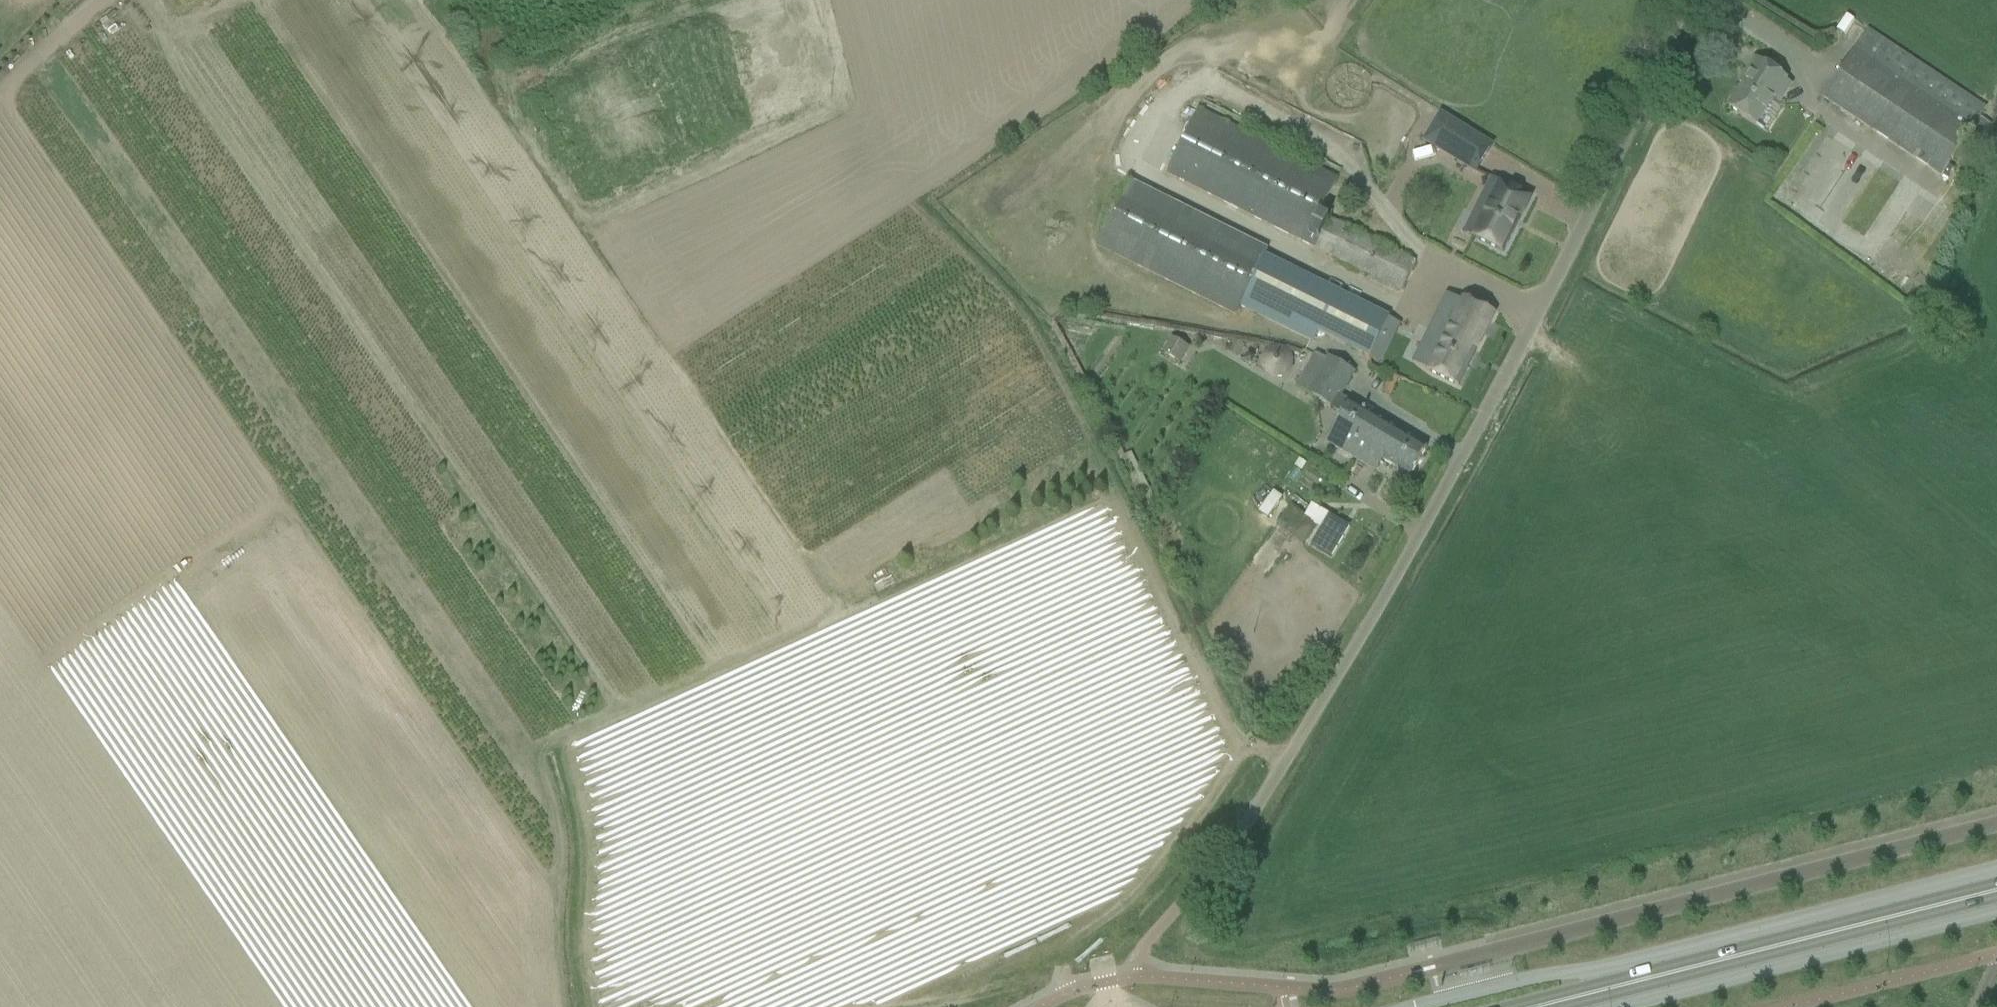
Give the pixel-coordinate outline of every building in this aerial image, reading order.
[(1869,31),(1823,98),(1940,176),(1985,109),(1869,31)] [(1779,102),(1790,85),(1784,81),(1786,79),(1755,59),(1744,76),(1748,78),(1729,107),(1755,125),(1773,98),(1779,102)] [(1328,220),(1319,215),(1338,178),(1199,109),(1165,174),(1371,278),(1369,282),(1399,296),(1416,262),(1329,219),(1328,220)] [(1453,158),(1476,172),(1491,147),(1440,115),(1426,138),(1454,155),(1453,158)] [(1472,237),(1502,252),(1531,196),(1501,181),(1500,182),(1491,178),(1473,214),(1482,218),(1472,237)] [(1387,317),(1264,255),(1267,250),(1129,181),(1097,246),(1235,315),(1239,306),(1312,343),(1317,331),(1368,356),(1387,317)] [(1461,301),(1447,295),(1430,330),(1437,333),(1429,348),(1423,345),(1413,364),(1427,370),(1426,371),(1458,387),(1494,314),(1462,298),(1461,301)] [(1179,364),(1189,348),(1172,338),(1162,354),(1179,364)] [(1261,360),(1260,363),(1261,365),(1261,368),(1263,371),(1264,373),(1266,375),(1268,376),(1271,378),(1274,378),(1276,378),(1279,378),(1282,377),(1284,376),(1287,375),(1289,373),(1290,370),(1291,368),(1292,365),(1292,362),(1292,360),(1291,357),(1290,354),(1289,352),(1287,350),(1284,349),(1282,347),(1279,347),(1276,346),(1273,347),(1271,347),(1268,349),(1266,350),(1264,352),(1262,355),(1261,357),(1261,360)] [(1328,360),(1314,353),(1295,386),(1308,394),(1332,410),(1354,373),(1329,357),(1328,360)] [(1243,361),(1251,366),(1255,358),(1248,354),(1243,361)] [(1409,477),(1427,448),(1350,401),(1325,442),(1375,472),(1382,460),(1409,477)] [(1273,492),(1258,513),(1267,519),(1282,499),(1273,492)] [(1302,545),(1317,526),(1299,513),(1291,507),(1277,525),(1286,532),(1302,545)] [(1329,515),(1310,545),(1331,558),(1349,527),(1329,515)]
